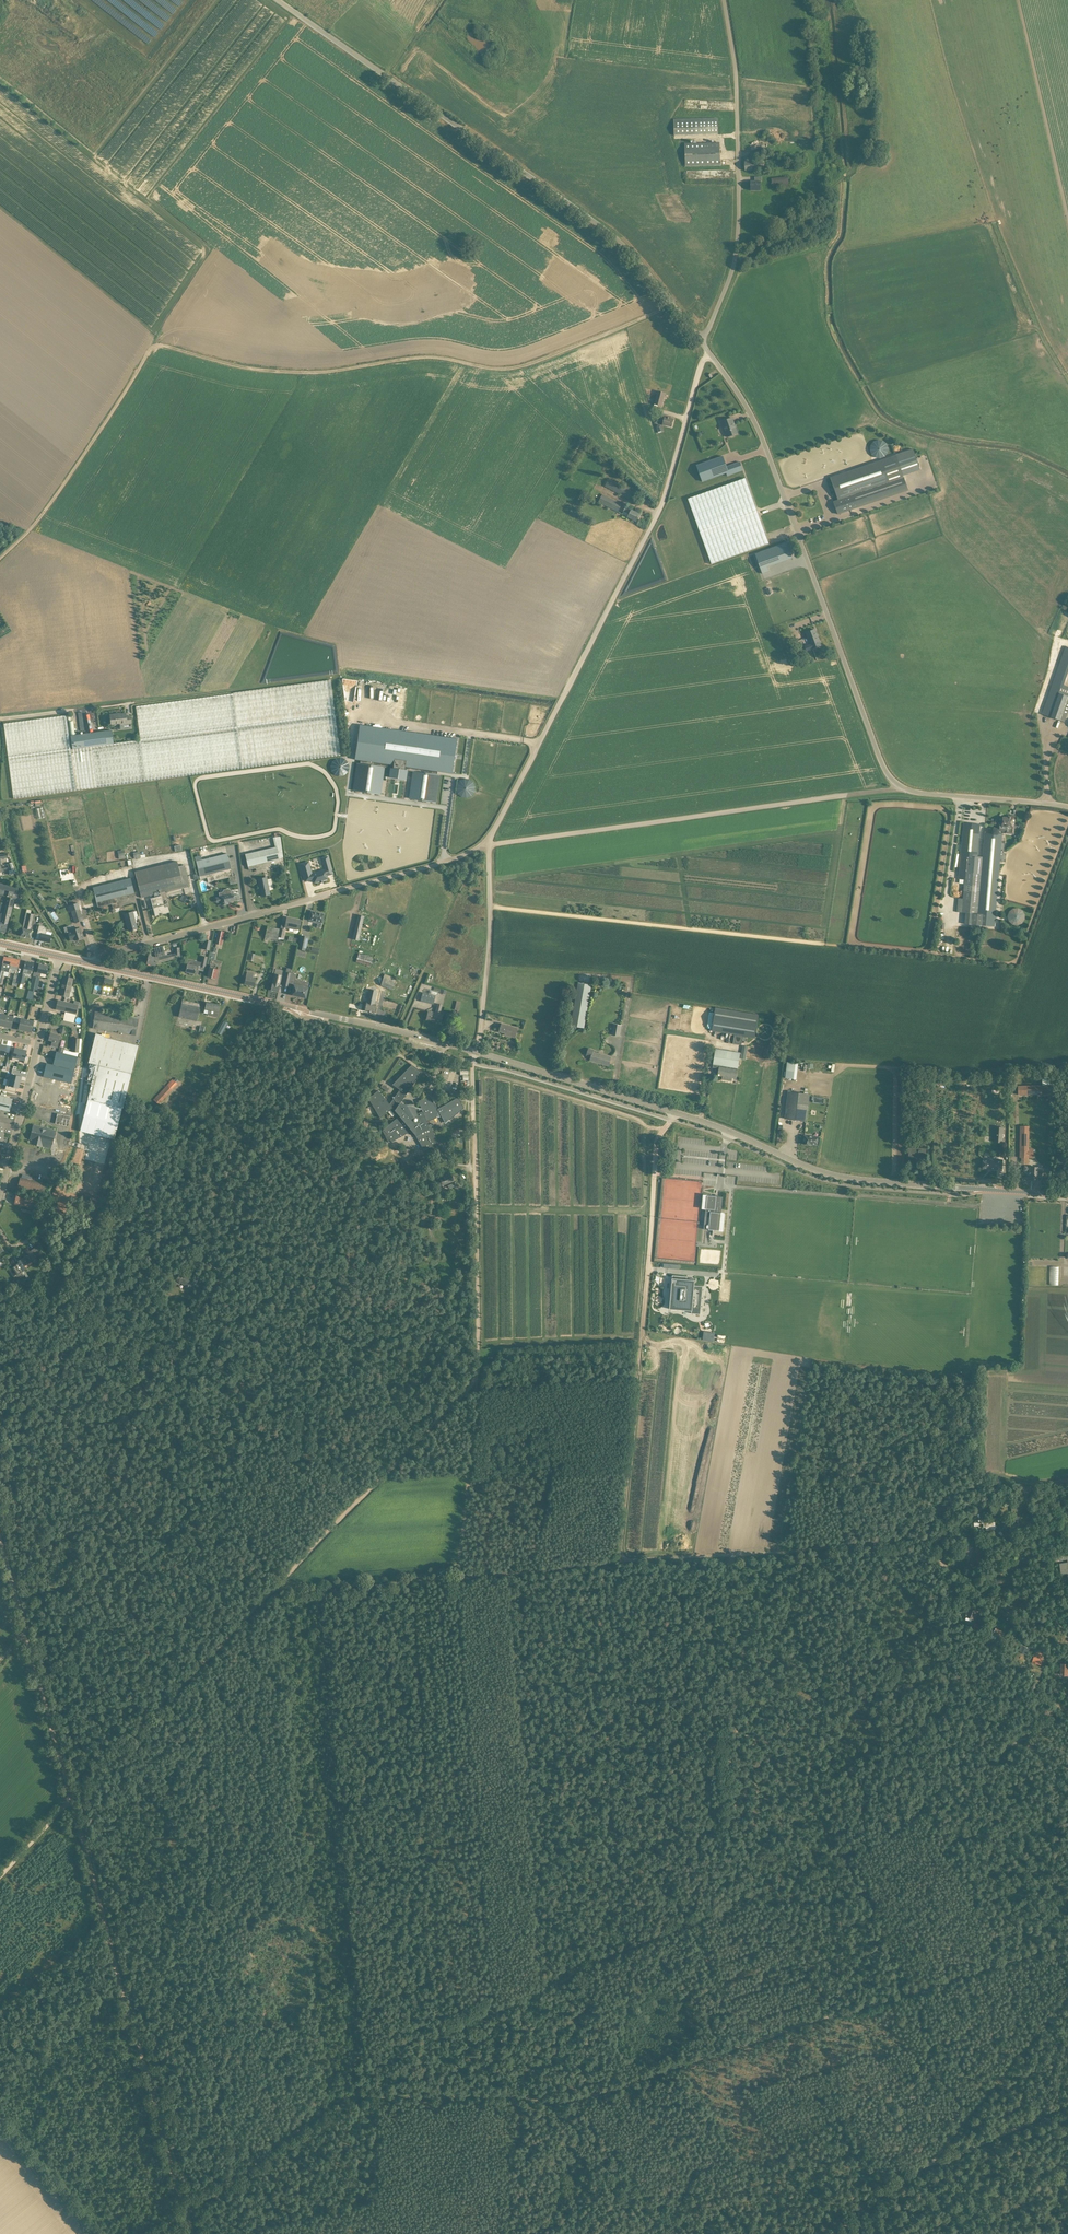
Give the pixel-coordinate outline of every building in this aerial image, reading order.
[(674,135),(718,134),(718,119),(673,120),(674,135)] [(796,134),(796,138),(801,138),(801,129),(792,129),(792,134),(796,134)] [(720,165),(720,143),(685,144),(686,166),(720,165)] [(772,177),(773,188),(790,187),(790,177),(772,177)] [(750,182),(750,191),(760,191),(760,182),(750,182)] [(655,404),(662,406),(665,393),(658,391),(655,404)] [(670,416),(663,414),(661,421),(663,422),(662,424),(672,427),(674,419),(670,418),(670,416)] [(726,432),(727,437),(730,436),(731,438),(736,437),(735,434),(738,433),(736,428),(735,428),(733,423),(734,422),(732,418),(722,422),(723,426),(719,427),(721,434),(726,432)] [(873,439),(871,455),(887,458),(890,442),(873,439)] [(702,481),(728,472),(723,456),(697,466),(702,481)] [(889,480),(882,460),(830,477),(838,500),(834,501),(838,514),(908,490),(903,475),(889,480)] [(746,478),(742,479),(688,499),(711,564),(769,543),(746,478)] [(634,492),(609,479),(605,486),(630,499),(634,492)] [(622,504),(602,494),(598,502),(618,512),(622,504)] [(640,514),(631,510),(625,507),(622,514),(627,517),(636,521),(640,514)] [(780,545),(786,561),(793,558),(787,542),(780,545)] [(764,573),(769,571),(763,556),(765,555),(764,551),(755,554),(761,569),(763,569),(764,573)] [(808,650),(812,649),(817,647),(819,647),(818,646),(821,645),(815,630),(806,633),(810,645),(807,646),(808,650)] [(4,723),(13,799),(83,790),(190,775),(341,756),(331,680),(233,693),(136,706),(140,740),(114,743),(73,749),(71,749),(67,720),(69,720),(68,716),(66,716),(66,715),(4,723)] [(1063,687),(1053,684),(1042,714),(1064,722),(1067,711),(1067,688),(1063,687)] [(110,715),(111,724),(120,723),(120,725),(131,723),(130,716),(126,716),(126,713),(118,714),(110,715)] [(443,772),(448,737),(381,728),(376,762),(360,760),(359,763),(358,763),(354,790),(379,794),(383,767),(390,768),(389,777),(406,779),(407,770),(414,771),(410,799),(435,802),(439,775),(437,774),(438,771),(443,772)] [(73,749),(114,743),(112,730),(71,736),(73,749)] [(457,739),(448,737),(443,772),(452,773),(457,739)] [(471,777),(455,783),(462,799),(478,793),(471,777)] [(38,818),(45,817),(42,807),(35,809),(38,818)] [(1014,834),(1014,829),(1015,816),(1010,816),(1010,817),(1003,817),(1002,823),(998,823),(997,829),(1007,829),(1007,834),(1014,834)] [(1005,841),(1002,841),(1002,834),(991,833),(985,833),(983,857),(978,857),(980,824),(964,823),(958,879),(959,879),(960,879),(964,879),(964,882),(963,898),(961,912),(966,913),(965,915),(965,924),(995,927),(995,915),(1000,862),(1005,862),(1006,853),(1004,853),(1005,841)] [(256,872),(284,866),(283,861),(284,861),(280,836),(273,837),(275,847),(245,854),(249,870),(255,868),(256,872)] [(1,865),(0,859),(8,858),(7,853),(0,855),(0,865),(1,865)] [(231,868),(228,860),(227,853),(196,861),(199,873),(196,874),(198,880),(207,878),(208,882),(233,876),(231,868)] [(313,877),(314,881),(320,880),(321,880),(323,879),(329,877),(328,874),(333,873),(328,855),(322,856),(325,868),(312,872),(311,865),(302,868),(303,873),(310,871),(312,877),(313,877)] [(141,898),(153,895),(154,897),(150,898),(155,916),(169,912),(167,903),(163,904),(161,896),(160,896),(159,893),(166,891),(166,893),(190,887),(184,865),(178,866),(177,861),(135,872),(141,898)] [(270,894),(266,877),(258,879),(261,896),(270,894)] [(135,896),(130,878),(93,888),(98,908),(111,904),(113,909),(115,909),(120,907),(118,900),(135,896)] [(9,891),(17,893),(18,888),(0,884),(0,888),(9,891)] [(229,904),(228,902),(235,901),(234,893),(231,893),(231,890),(229,889),(224,890),(223,892),(219,893),(220,897),(216,898),(214,899),(215,901),(216,902),(222,901),(223,905),(229,904)] [(7,897),(14,899),(16,899),(16,898),(17,894),(17,893),(9,891),(7,897)] [(0,924),(0,931),(6,933),(7,925),(9,917),(10,917),(14,899),(7,897),(1,922),(0,922),(0,924)] [(83,920),(79,908),(71,911),(75,923),(83,920)] [(1008,924),(1024,924),(1024,908),(1008,908),(1008,924)] [(126,926),(127,925),(129,931),(132,930),(134,930),(133,930),(136,929),(135,924),(136,923),(133,911),(123,914),(126,926)] [(317,927),(321,928),(322,923),(324,914),(311,911),(309,920),(313,921),(313,922),(317,923),(317,927)] [(30,938),(32,930),(30,930),(34,914),(33,914),(26,913),(26,912),(22,930),(21,936),(30,938)] [(358,941),(364,916),(358,915),(353,939),(356,940),(358,941)] [(287,917),(285,926),(299,929),(301,920),(287,917)] [(44,926),(39,925),(36,938),(40,939),(40,940),(50,942),(52,935),(46,934),(47,930),(44,926)] [(277,940),(279,929),(267,927),(265,937),(277,940)] [(77,938),(78,939),(83,938),(80,928),(71,930),(72,931),(68,932),(70,940),(77,938)] [(216,943),(221,944),(224,932),(219,931),(216,943)] [(301,935),(297,949),(305,951),(309,937),(301,935)] [(165,955),(163,946),(163,945),(154,948),(155,953),(154,953),(156,957),(149,956),(147,964),(155,966),(156,964),(180,957),(179,948),(174,948),(174,953),(165,955)] [(253,961),(255,954),(249,953),(247,960),(253,961)] [(370,966),(373,957),(359,953),(356,962),(370,966)] [(9,972),(9,968),(11,958),(4,956),(1,970),(9,972)] [(9,968),(14,969),(18,970),(20,960),(11,958),(9,968)] [(23,971),(28,973),(31,974),(34,963),(25,961),(23,971)] [(198,974),(199,970),(195,969),(197,962),(189,961),(188,964),(187,964),(186,972),(190,972),(189,974),(193,975),(193,973),(195,973),(198,974)] [(40,976),(41,973),(46,974),(48,966),(39,964),(37,972),(34,971),(33,975),(36,975),(40,976)] [(215,978),(218,967),(210,966),(208,976),(211,977),(211,978),(214,978),(215,978)] [(254,986),(256,978),(252,978),(253,973),(247,971),(244,984),(254,986)] [(286,971),(285,976),(284,976),(282,986),(288,987),(290,977),(291,972),(286,971)] [(355,981),(356,974),(350,972),(348,979),(355,981)] [(278,992),(280,985),(282,975),(274,973),(273,977),(271,977),(270,982),(272,982),(271,990),(278,992)] [(296,975),(292,973),(289,986),(293,987),(291,995),(305,998),(308,988),(302,987),(303,981),(295,980),(296,975)] [(393,990),(394,986),(395,982),(387,979),(389,976),(385,974),(380,985),(393,990)] [(36,992),(40,977),(33,976),(30,990),(29,989),(27,995),(31,996),(32,991),(36,992)] [(73,978),(64,976),(59,995),(62,995),(61,996),(63,996),(69,997),(70,991),(71,991),(72,989),(71,988),(73,978)] [(118,998),(118,996),(120,988),(115,987),(115,988),(112,987),(114,980),(105,978),(104,981),(103,980),(99,979),(98,985),(102,986),(103,986),(101,994),(118,998)] [(584,1028),(592,984),(578,982),(571,1026),(584,1028)] [(374,1013),(376,1004),(374,1004),(377,991),(369,989),(365,1011),(374,1013)] [(435,995),(423,992),(420,1001),(433,1004),(435,995)] [(182,999),(182,1002),(178,1017),(197,1021),(200,1003),(182,999)] [(78,1005),(58,1000),(56,1009),(76,1014),(78,1005)] [(217,1017),(220,1005),(206,1002),(206,1005),(205,1010),(209,1010),(208,1015),(217,1017)] [(440,1023),(443,1014),(440,1013),(441,1009),(436,1008),(435,1012),(428,1011),(426,1020),(440,1023)] [(136,1035),(139,1017),(95,1011),(93,1028),(136,1035)] [(13,1016),(7,1015),(5,1026),(11,1028),(11,1027),(12,1022),(16,1023),(18,1016),(14,1015),(13,1016)] [(21,1017),(18,1016),(16,1023),(20,1023),(19,1029),(18,1029),(25,1031),(27,1020),(21,1018),(21,1017)] [(34,1021),(27,1020),(25,1031),(31,1032),(33,1026),(36,1027),(38,1020),(34,1019),(34,1021)] [(228,1023),(224,1021),(218,1032),(222,1035),(224,1030),(228,1023)] [(515,1038),(518,1028),(502,1024),(500,1031),(508,1034),(507,1035),(515,1038)] [(613,1024),(611,1035),(620,1036),(622,1025),(613,1024)] [(58,1047),(61,1035),(50,1033),(48,1040),(52,1041),(51,1046),(58,1047)] [(89,1063),(96,1065),(88,1099),(123,1108),(130,1079),(101,1072),(103,1060),(122,1065),(127,1043),(95,1035),(89,1063)] [(742,1045),(743,1036),(735,1035),(733,1044),(742,1045)] [(80,1038),(73,1038),(72,1052),(79,1052),(80,1038)] [(101,1072),(130,1079),(138,1045),(127,1043),(122,1065),(103,1060),(101,1072)] [(15,1047),(12,1060),(18,1061),(21,1049),(15,1047)] [(21,1049),(18,1061),(19,1059),(24,1060),(24,1062),(28,1063),(29,1057),(26,1056),(27,1050),(21,1049)] [(593,1051),(593,1050),(591,1049),(588,1050),(587,1053),(589,1056),(591,1056),(590,1060),(609,1066),(611,1057),(604,1055),(593,1051)] [(718,1075),(736,1078),(740,1053),(716,1049),(713,1067),(719,1069),(718,1075)] [(71,1083),(78,1057),(62,1053),(56,1052),(53,1065),(47,1063),(43,1076),(71,1083)] [(790,1060),(787,1077),(799,1078),(801,1062),(790,1060)] [(400,1103),(404,1097),(409,1090),(422,1072),(412,1064),(392,1084),(400,1089),(397,1093),(390,1104),(378,1090),(368,1098),(380,1118),(390,1109),(397,1118),(383,1129),(382,1129),(385,1132),(384,1133),(383,1133),(388,1141),(389,1140),(388,1140),(390,1139),(392,1143),(392,1142),(407,1133),(415,1136),(424,1150),(424,1151),(427,1149),(428,1150),(427,1151),(428,1151),(436,1147),(435,1147),(435,1145),(438,1144),(439,1144),(438,1143),(438,1144),(432,1129),(431,1126),(429,1127),(428,1125),(427,1125),(426,1122),(428,1121),(437,1118),(437,1117),(441,1116),(443,1119),(445,1123),(449,1120),(464,1108),(461,1102),(460,1101),(458,1097),(448,1103),(437,1109),(430,1096),(418,1101),(422,1109),(400,1103)] [(462,1080),(469,1080),(469,1069),(460,1069),(460,1075),(462,1075),(462,1080)] [(12,1074),(10,1080),(20,1082),(21,1076),(12,1074)] [(178,1084),(177,1083),(179,1081),(176,1078),(174,1080),(172,1079),(154,1099),(159,1104),(178,1084)] [(8,1079),(5,1089),(16,1092),(17,1088),(18,1088),(20,1082),(10,1080),(8,1079)] [(1018,1085),(1018,1095),(1038,1094),(1051,1094),(1050,1085),(1018,1085)] [(806,1121),(808,1105),(810,1094),(788,1091),(784,1118),(806,1121)] [(9,1111),(13,1099),(0,1095),(0,1109),(9,1111)] [(52,1143),(54,1131),(34,1126),(31,1138),(34,1138),(33,1143),(41,1145),(43,1141),(52,1143)] [(1028,1158),(1029,1126),(1020,1126),(1020,1157),(1028,1158)] [(997,1134),(996,1145),(1004,1145),(1005,1134),(997,1134)] [(817,1139),(818,1137),(804,1135),(803,1144),(808,1144),(808,1143),(817,1144),(817,1142),(818,1142),(818,1140),(817,1139)] [(410,1157),(412,1150),(406,1148),(404,1154),(410,1157)] [(925,1157),(926,1148),(909,1148),(909,1156),(925,1157)] [(983,1158),(983,1169),(1002,1171),(1003,1160),(983,1158)] [(1030,1180),(1037,1180),(1038,1167),(1024,1166),(1024,1170),(1029,1171),(1029,1175),(1030,1175),(1030,1180)] [(438,1186),(442,1185),(454,1181),(451,1174),(440,1178),(436,1179),(438,1186)] [(43,1196),(46,1183),(20,1177),(17,1189),(43,1196)] [(14,1204),(35,1209),(38,1197),(17,1192),(14,1204)] [(704,1229),(719,1230),(723,1197),(707,1195),(704,1229)] [(33,1260),(41,1255),(35,1247),(28,1252),(29,1254),(33,1260)] [(26,1273),(24,1269),(26,1268),(25,1266),(31,1261),(27,1255),(27,1254),(20,1259),(22,1262),(21,1263),(22,1264),(21,1265),(26,1273)] [(13,1267),(14,1268),(9,1272),(13,1277),(17,1274),(19,1276),(22,1274),(23,1275),(26,1273),(21,1265),(22,1264),(21,1263),(22,1262),(20,1259),(18,1261),(19,1262),(13,1267)] [(1050,1284),(1058,1284),(1059,1266),(1050,1266),(1050,1284)] [(179,1281),(192,1289),(197,1280),(184,1273),(181,1278),(179,1281)] [(687,1280),(672,1279),(669,1312),(691,1315),(691,1317),(700,1318),(702,1290),(694,1289),(695,1284),(686,1283),(687,1280)] [(1067,1508),(1067,1498),(1059,1500),(1060,1509),(1067,1508)] [(1012,1510),(1012,1521),(1012,1523),(1021,1523),(1020,1516),(1021,1516),(1021,1509),(1018,1509),(1018,1510),(1012,1510)] [(991,1530),(991,1525),(995,1525),(995,1521),(988,1522),(988,1520),(984,1521),(984,1519),(978,1519),(979,1522),(974,1522),(974,1526),(979,1526),(979,1527),(986,1527),(986,1530),(991,1530)] [(1061,1529),(1060,1529),(1054,1531),(1053,1530),(1051,1530),(1050,1528),(1044,1529),(1046,1540),(1055,1538),(1062,1537),(1061,1529)] [(1004,1538),(1002,1536),(998,1533),(995,1536),(998,1539),(1000,1541),(1004,1538)] [(972,1546),(966,1544),(965,1545),(960,1542),(957,1550),(962,1553),(964,1550),(965,1550),(964,1553),(969,1555),(972,1546)] [(975,1568),(979,1558),(979,1557),(981,1558),(984,1550),(976,1547),(969,1566),(975,1568)] [(1028,1558),(1019,1551),(1015,1555),(1025,1562),(1028,1558)] [(1061,1556),(1056,1556),(1056,1559),(1061,1560),(1067,1559),(1067,1562),(1060,1563),(1061,1571),(1064,1571),(1064,1575),(1066,1574),(1066,1575),(1067,1575),(1067,1578),(1067,1555),(1061,1556)] [(999,1586),(1010,1584),(1009,1577),(998,1578),(999,1586)] [(1029,1598),(1026,1592),(1025,1590),(1015,1596),(1020,1604),(1029,1598)] [(969,1607),(966,1615),(972,1617),(972,1619),(975,1620),(978,1610),(969,1607)] [(990,1629),(989,1632),(1000,1639),(1004,1633),(996,1628),(994,1631),(990,1629)] [(1019,1649),(1025,1653),(1028,1648),(1021,1644),(1019,1649)] [(1032,1662),(1041,1664),(1043,1657),(1041,1657),(1042,1654),(1038,1653),(1037,1656),(1034,1655),(1032,1662)]
